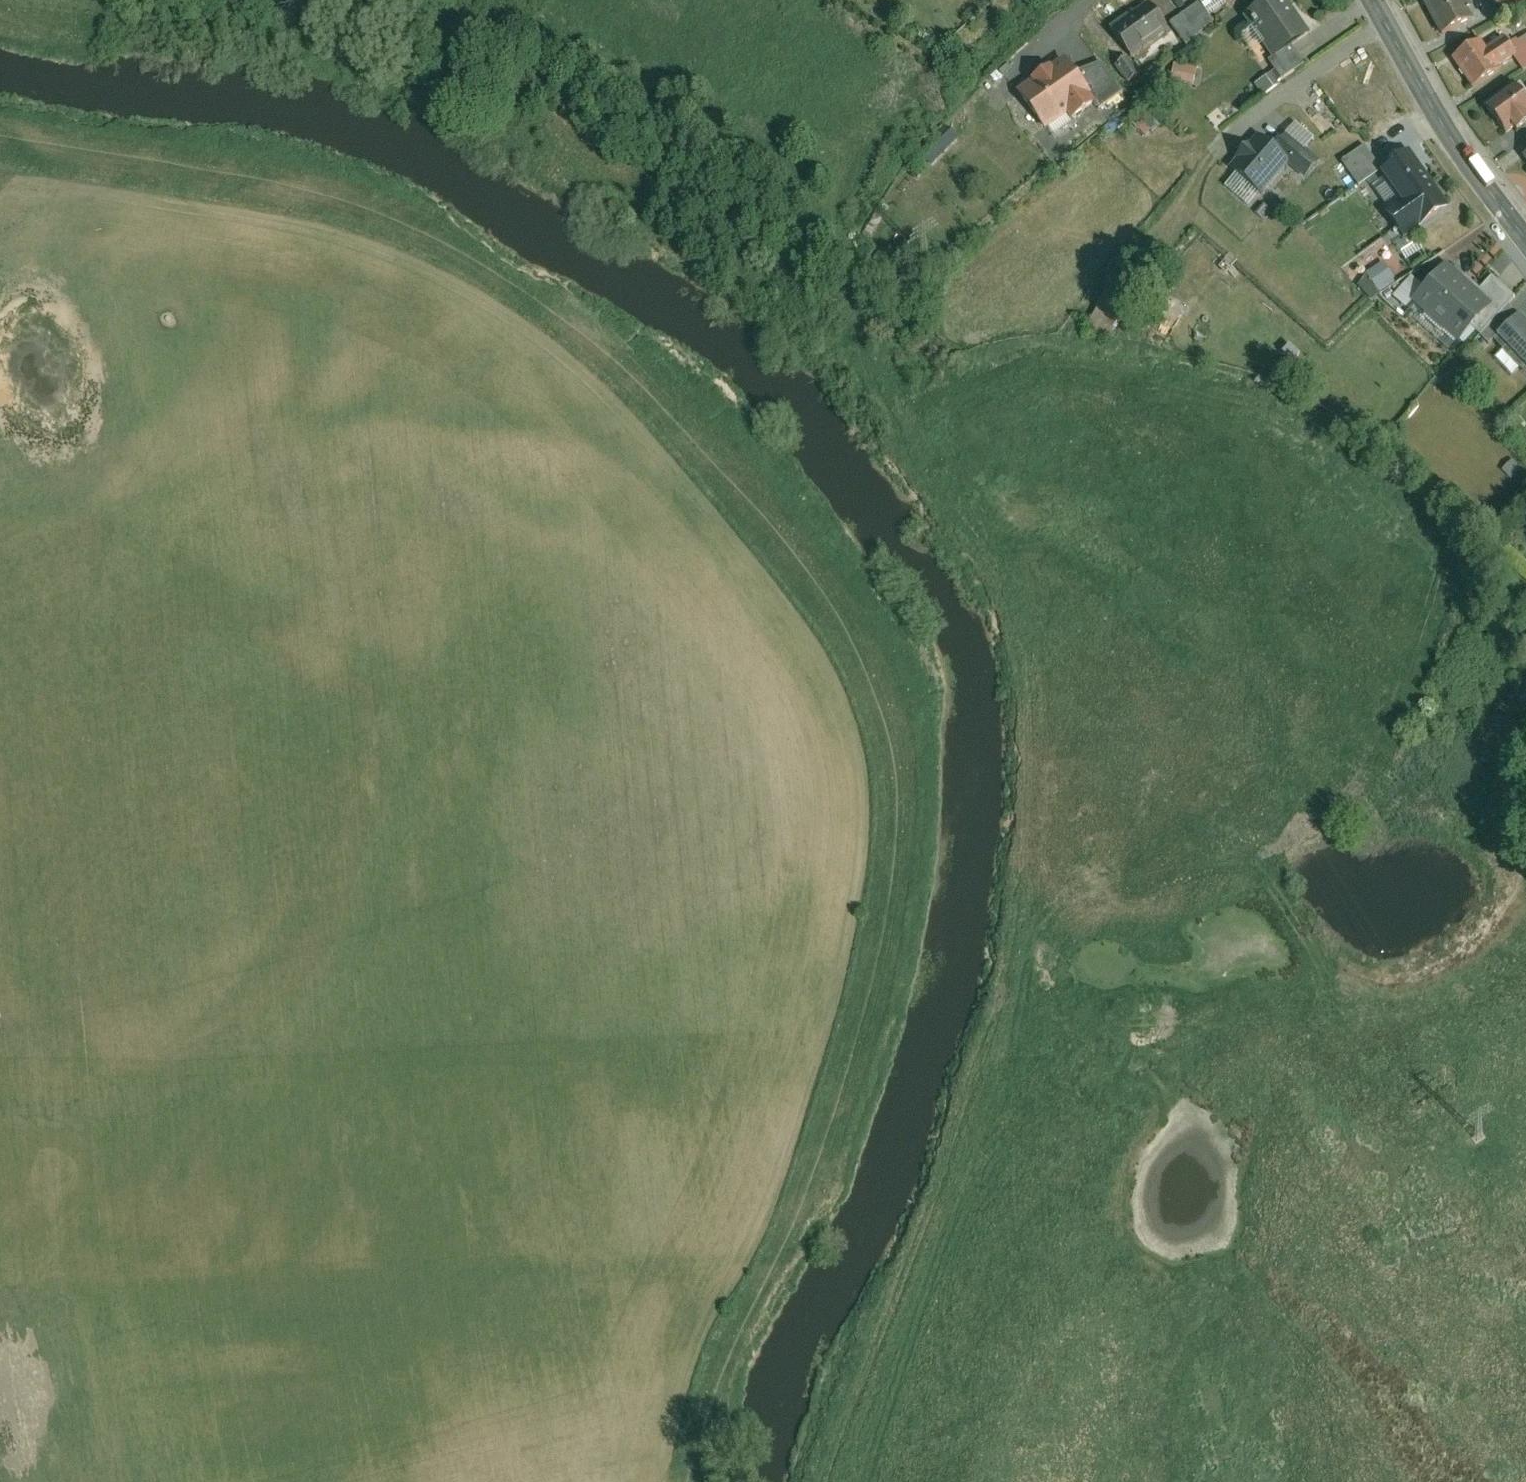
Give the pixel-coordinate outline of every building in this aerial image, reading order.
[(1314,35),(1290,0),(1275,0),(1248,19),(1277,61),(1314,35)] [(1475,20),(1465,0),(1437,0),(1428,5),(1444,36),(1475,20)] [(1151,2),(1113,29),(1135,59),(1173,32),(1151,2)] [(1202,2),(1172,24),(1185,41),(1214,19),(1202,2)] [(1512,48),(1525,67),(1525,38),(1512,48)] [(1455,60),(1477,91),(1520,60),(1506,40),(1490,51),(1482,41),(1455,60)] [(1130,85),(1144,75),(1131,57),(1117,67),(1130,85)] [(1067,59),(1020,93),(1047,132),(1069,116),(1074,122),(1099,104),(1067,59)] [(1105,109),(1126,94),(1104,64),(1083,79),(1105,109)] [(1171,66),(1166,84),(1189,90),(1194,72),(1171,66)] [(1525,98),(1519,90),(1491,111),(1509,134),(1516,128),(1520,134),(1525,129),(1525,98)] [(1263,200),(1292,167),(1308,181),(1323,163),(1285,131),(1273,144),(1264,136),(1232,173),(1263,200)] [(919,162),(929,171),(955,143),(945,134),(919,162)] [(1360,189),(1384,173),(1361,140),(1337,157),(1360,189)] [(1408,241),(1452,210),(1414,156),(1385,176),(1406,206),(1391,217),(1408,241)] [(1385,265),(1368,277),(1381,295),(1398,283),(1385,265)] [(1460,348),(1497,308),(1451,267),(1415,307),(1460,348)] [(1134,325),(1153,331),(1162,302),(1143,296),(1134,325)] [(1097,338),(1117,325),(1105,307),(1085,321),(1097,338)] [(1524,319),(1500,342),(1525,368),(1525,320),(1524,319)] [(1456,387),(1444,382),(1440,391),(1452,396),(1456,387)] [(1525,467),(1517,458),(1505,469),(1514,478),(1525,467)]
